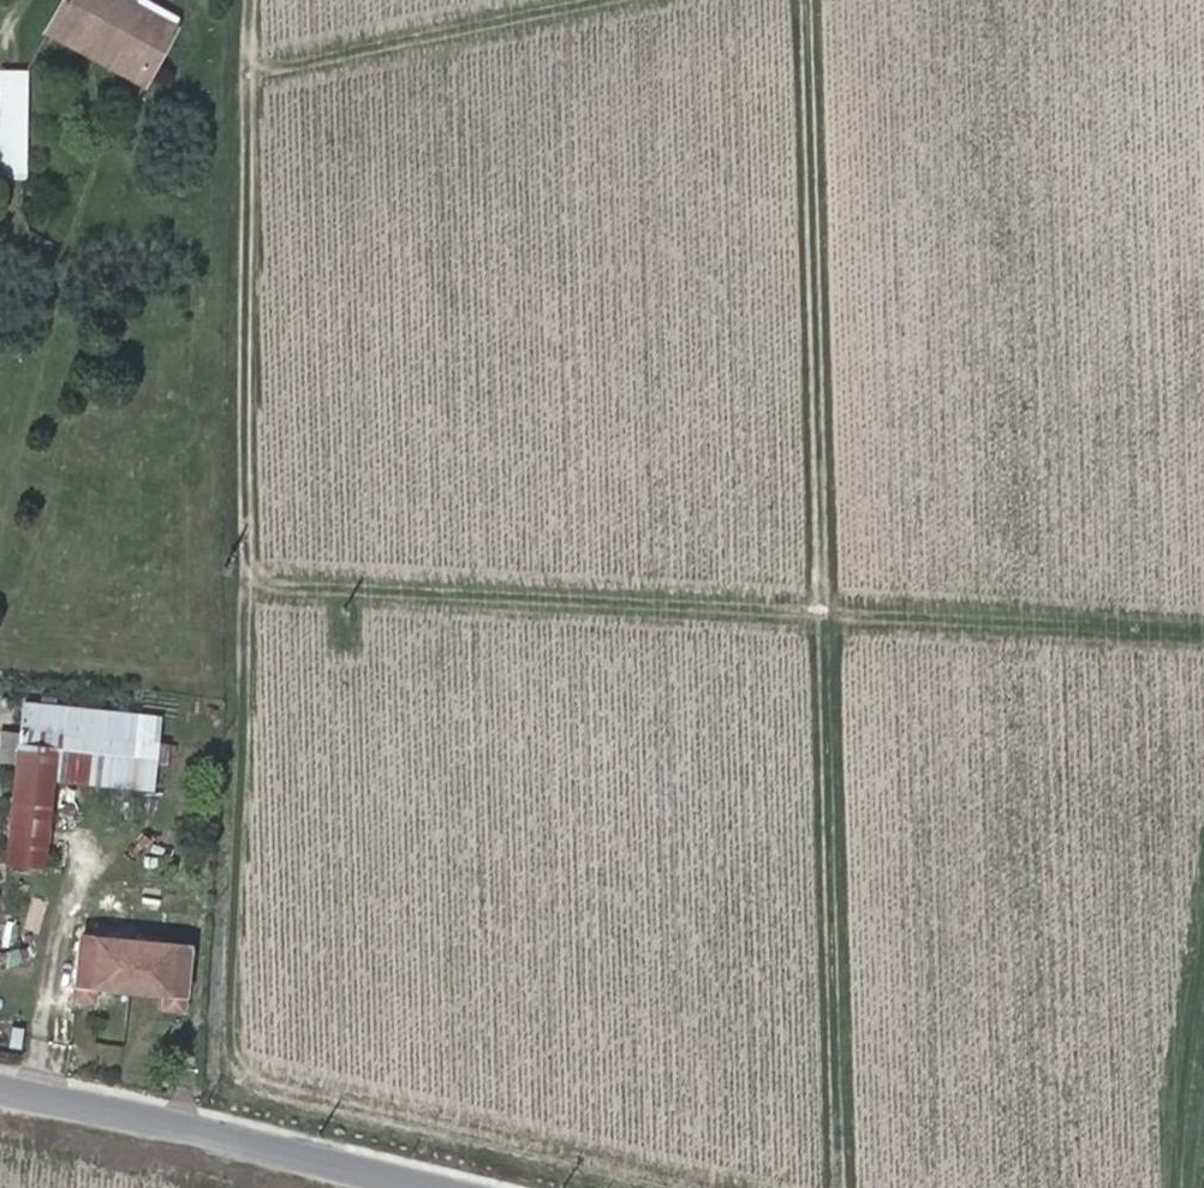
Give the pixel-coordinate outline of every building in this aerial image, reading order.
[(174,26),(125,0),(64,0),(53,19),(149,72),(174,26)] [(174,26),(179,17),(147,0),(125,0),(174,26)] [(143,82),(149,72),(53,19),(47,31),(143,82)] [(2,78),(1,102),(22,102),(23,79),(2,78)] [(0,118),(0,179),(19,180),(22,102),(1,102),(0,118)] [(56,745),(53,776),(149,785),(157,716),(23,704),(19,746),(23,742),(56,745)] [(45,864),(53,776),(56,745),(23,742),(19,746),(8,862),(45,864)] [(0,923),(0,941),(7,943),(11,926),(0,923)] [(163,944),(163,942),(79,935),(75,996),(91,998),(93,983),(166,990),(166,1006),(184,1007),(188,946),(163,944)]
